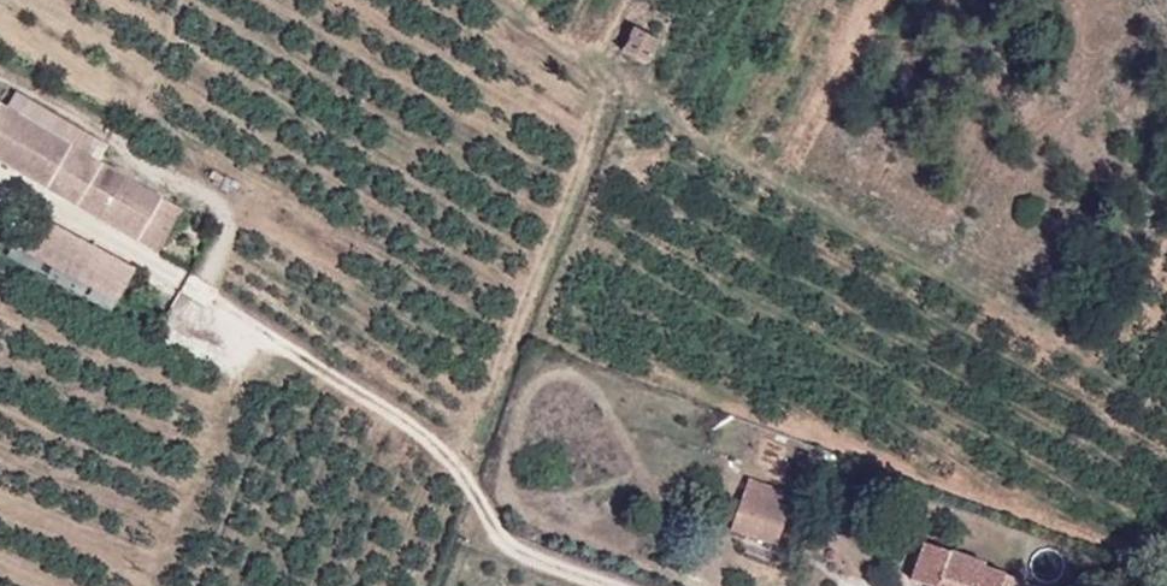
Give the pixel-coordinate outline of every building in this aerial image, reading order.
[(646,41),(624,29),(609,57),(632,68),(646,41)] [(141,246),(165,203),(166,200),(109,168),(106,174),(39,146),(52,115),(20,96),(11,111),(0,105),(0,165),(141,246)] [(112,149),(52,115),(39,146),(106,174),(109,168),(104,165),(112,149)] [(165,203),(141,246),(162,258),(186,214),(165,203)] [(122,306),(141,272),(38,217),(17,251),(122,306)] [(754,497),(740,538),(785,555),(799,514),(754,497)] [(998,576),(999,572),(931,548),(918,585),(1027,585),(998,576)]
